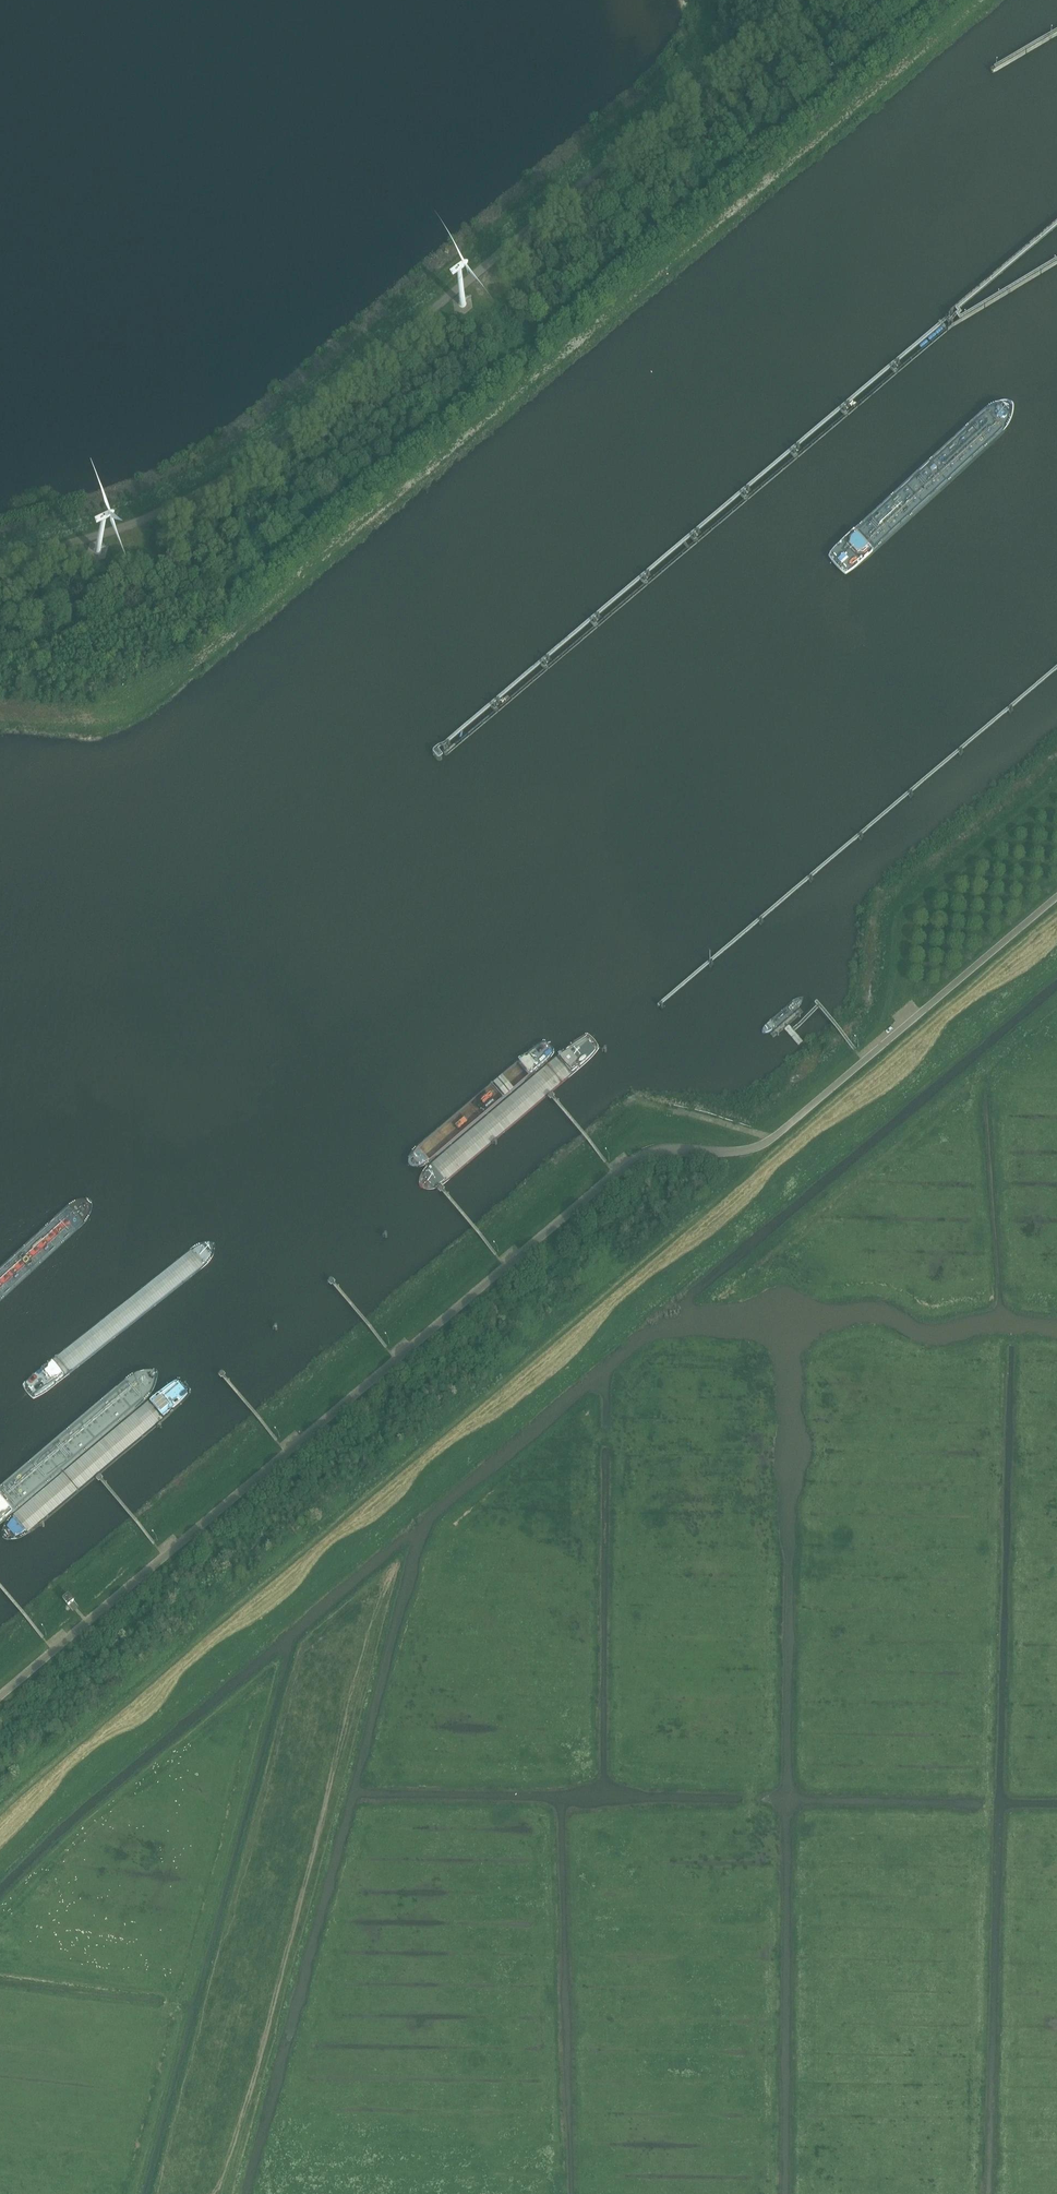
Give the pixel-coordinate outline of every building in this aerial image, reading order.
[(69,1606),(74,1601),(69,1595),(63,1600),(69,1606)]
